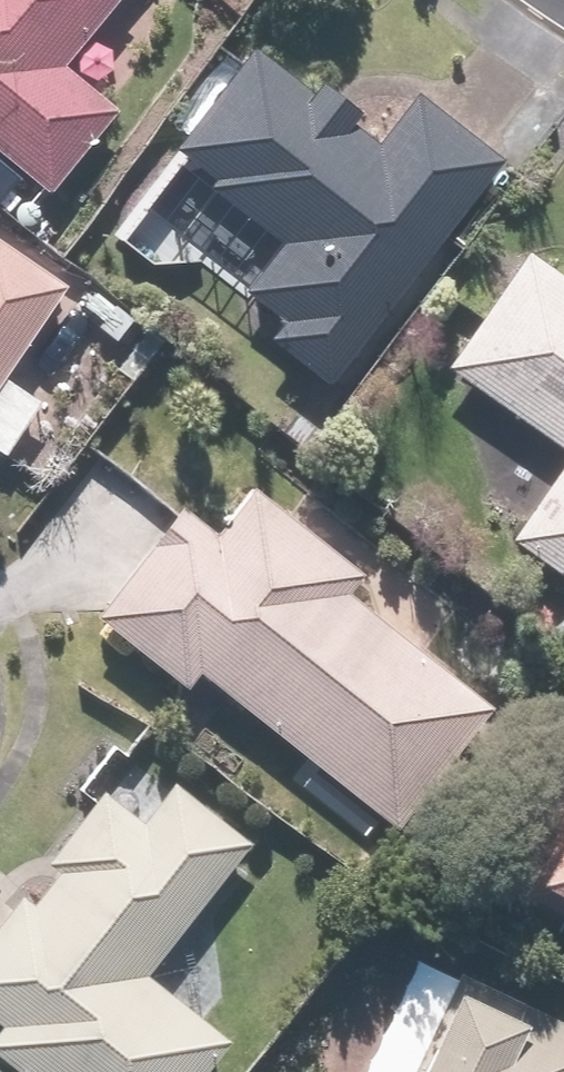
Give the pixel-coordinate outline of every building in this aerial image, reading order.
[(1,216),(28,185),(48,203),(121,119),(61,67),(120,0),(0,0),(0,214),(1,216)] [(173,253),(202,219),(231,244),(197,286),(321,390),(504,170),(420,99),(375,153),(348,131),(360,117),(320,85),(311,96),(251,46),(146,172),(167,190),(138,224),(173,253)] [(2,383),(76,280),(0,225),(0,467),(40,410),(2,383)] [(518,251),(434,370),(563,463),(563,284),(518,251)] [(508,546),(563,586),(563,467),(508,546)] [(368,572),(251,484),(212,535),(177,509),(86,630),(174,697),(191,675),(401,834),(499,704),(352,593),(368,572)] [(146,973),(246,847),(112,741),(76,786),(88,795),(43,853),(60,867),(28,907),(14,896),(0,915),(0,1070),(3,1071),(209,1071),(233,1042),(146,973)] [(480,874),(563,917),(563,760),(544,749),(480,874)] [(347,1071),(563,1071),(563,1028),(397,956),(347,1071)]
